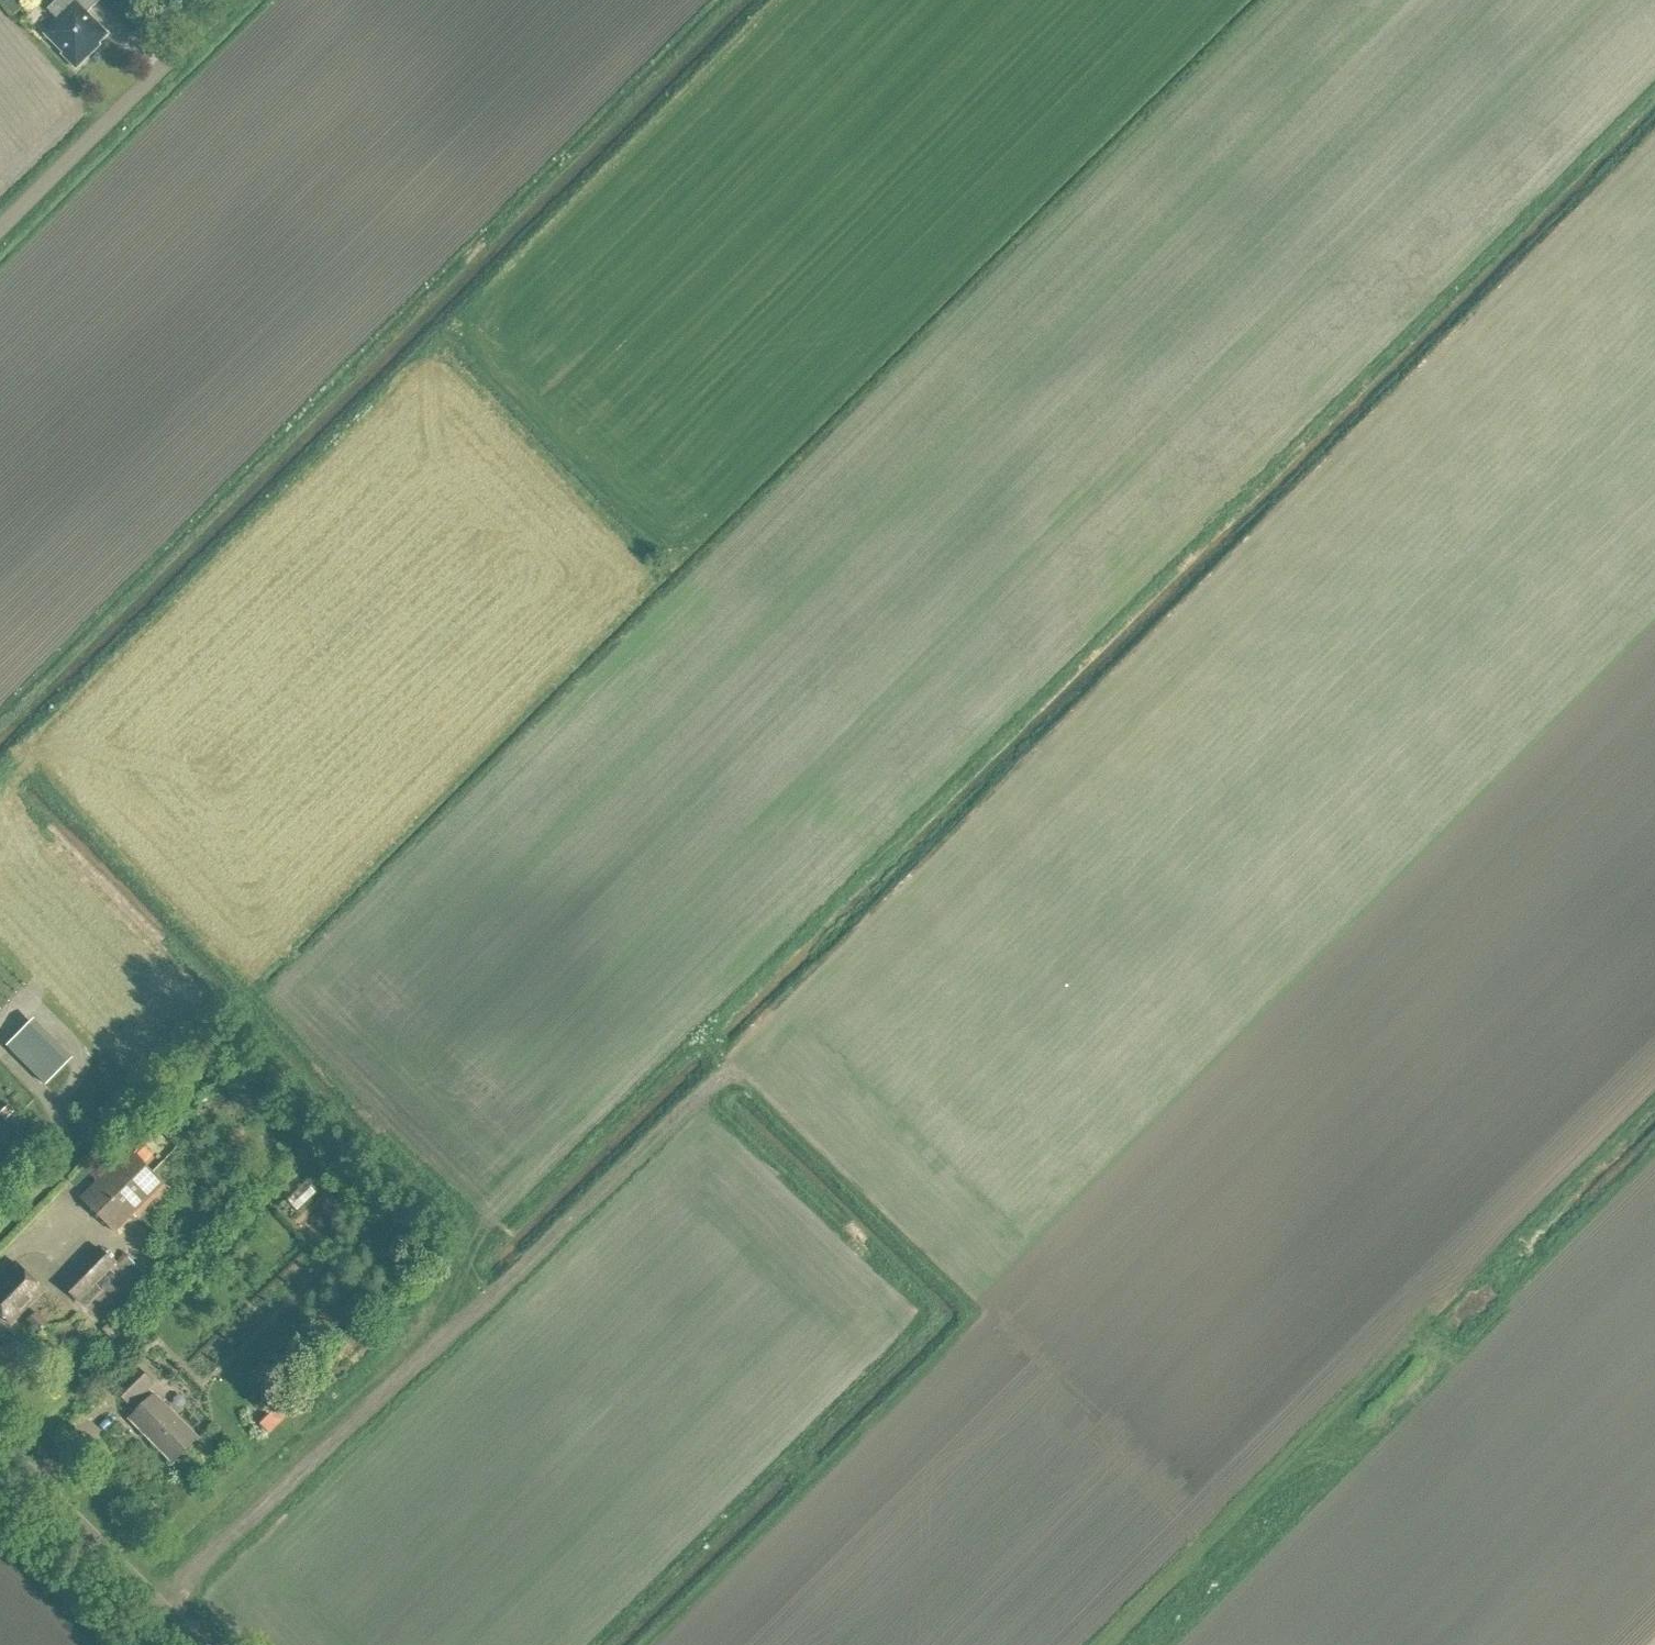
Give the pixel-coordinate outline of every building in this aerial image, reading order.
[(98,0),(58,0),(47,11),(58,22),(44,36),(65,57),(64,58),(76,70),(88,58),(87,57),(108,36),(87,15),(100,2),(98,0)] [(46,1086),(73,1060),(34,1020),(7,1047),(46,1086)] [(15,1113),(8,1106),(0,1114),(0,1117),(5,1122),(15,1113)] [(116,1233),(164,1185),(129,1151),(82,1199),(116,1233)] [(63,1285),(79,1301),(116,1263),(101,1248),(63,1285)] [(15,1263),(0,1277),(0,1281),(2,1283),(0,1285),(0,1315),(11,1325),(44,1292),(15,1263)] [(39,1332),(47,1324),(36,1313),(28,1322),(39,1332)] [(114,1342),(122,1334),(110,1323),(103,1331),(114,1342)] [(154,1386),(135,1367),(113,1389),(131,1408),(133,1406),(139,1411),(129,1421),(173,1463),(198,1437),(155,1393),(153,1396),(149,1391),(154,1386)] [(269,1435),(297,1407),(286,1395),(257,1423),(269,1435)]
